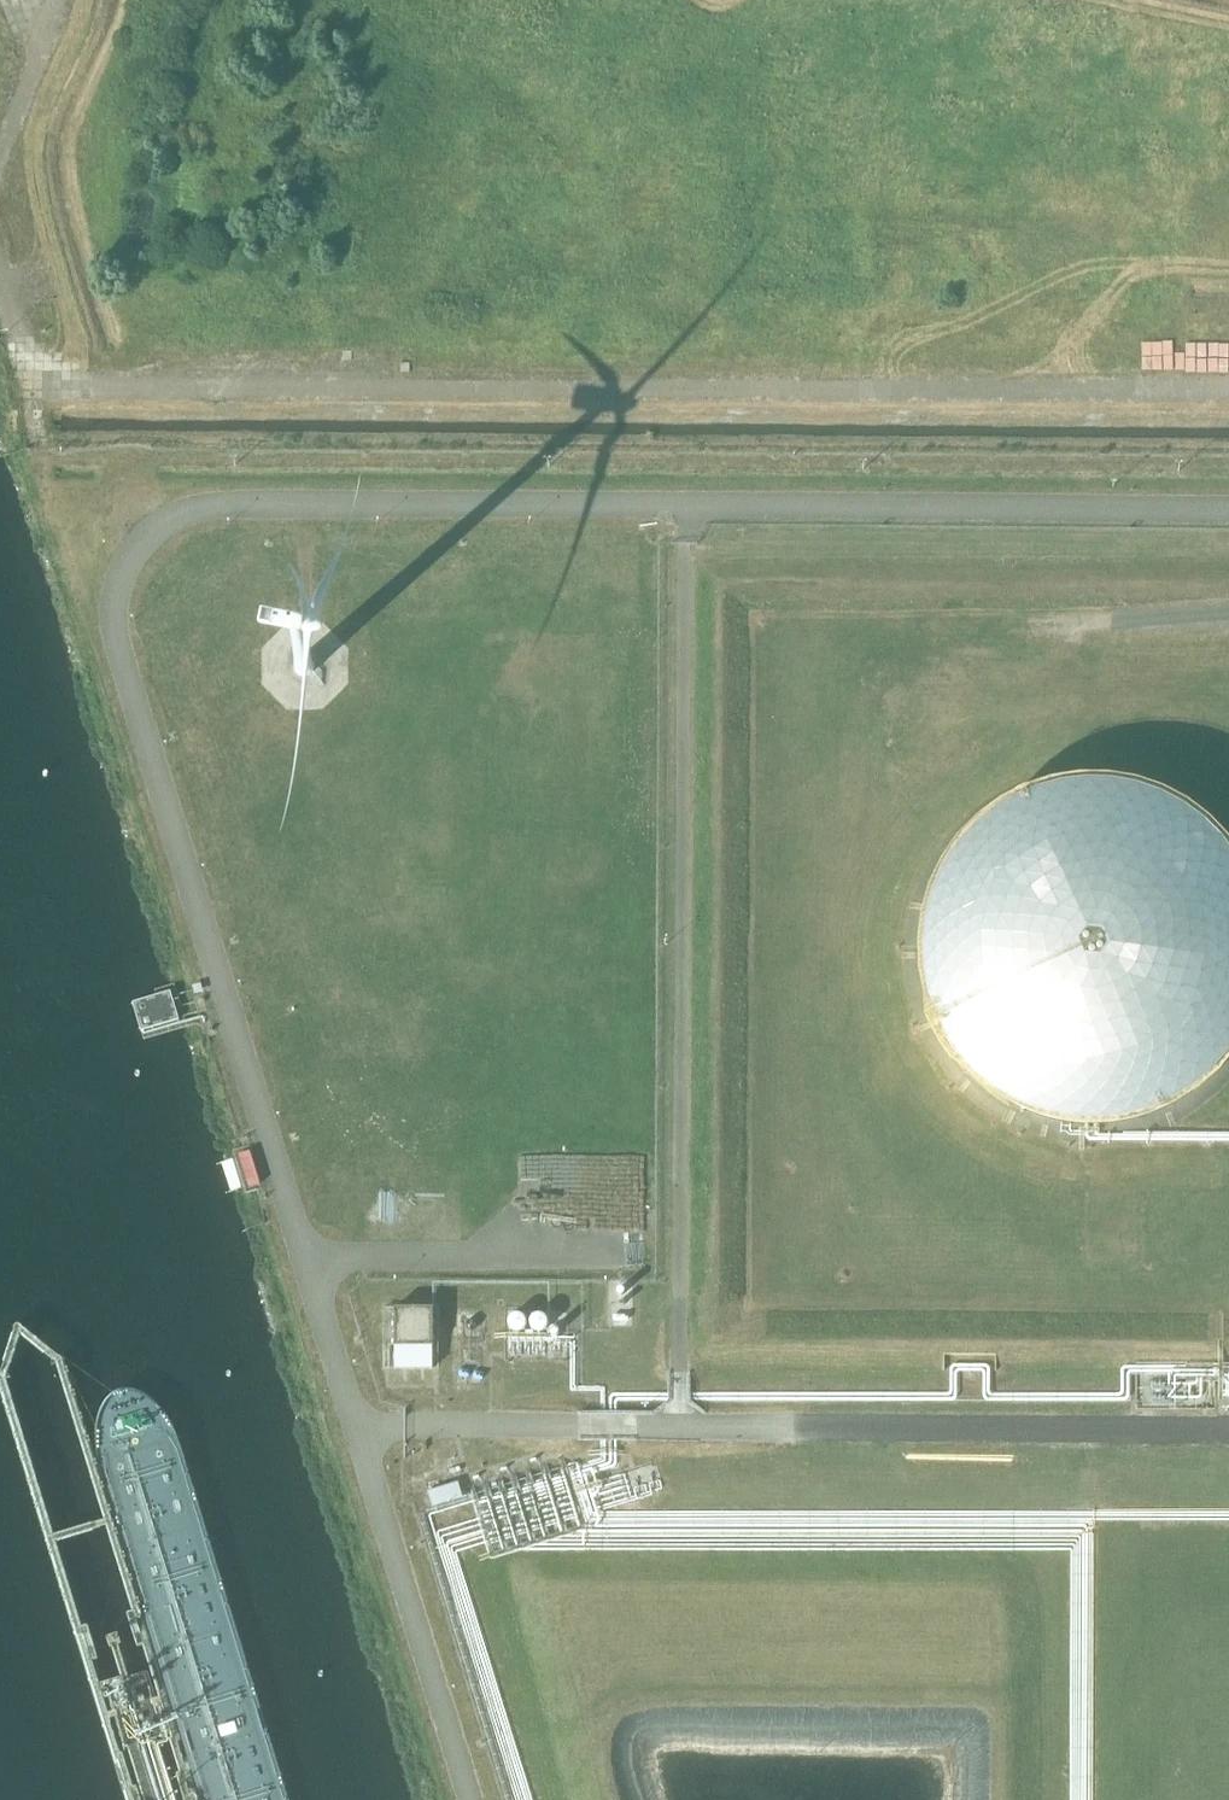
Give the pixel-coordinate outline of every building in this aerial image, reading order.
[(773,340),(773,353),(783,353),(783,340),(773,340)] [(1175,800),(1171,798),(1163,794),(1153,790),(1146,788),(1139,785),(1132,784),(1125,782),(1114,780),(1107,779),(1099,779),(1092,779),(1085,779),(1074,780),(1066,781),(1059,782),(1052,783),(1041,786),(1034,788),(1027,791),(1021,794),(1014,797),(1004,802),(998,806),(995,808),(989,812),(983,816),(975,824),(969,829),(964,834),(957,842),(952,848),(948,854),(942,863),(938,869),(935,876),(932,883),(929,889),(926,896),(924,903),(922,910),(920,917),(920,921),(918,928),(917,936),(917,943),(917,947),(916,954),(917,961),(917,969),(917,972),(918,980),(920,987),(921,994),(922,998),(924,1005),(925,1008),(927,1015),(929,1019),(932,1025),(936,1035),(942,1045),(946,1051),(948,1054),(954,1063),(962,1071),(969,1079),(977,1087),(983,1092),(992,1098),(1001,1104),(1011,1109),(1017,1113),(1024,1116),(1031,1118),(1041,1122),(1052,1125),(1063,1127),(1074,1128),(1085,1129),(1096,1129),(1103,1129),(1114,1128),(1125,1126),(1136,1124),(1146,1121),(1157,1117),(1167,1112),(1176,1107),(1186,1102),(1192,1098),(1198,1093),(1201,1091),(1209,1084),(1217,1076),(1225,1068),(1228,1063),(1228,845),(1224,839),(1216,831),(1213,828),(1208,823),(1200,816),(1191,809),(1185,805),(1175,800)] [(395,1366),(437,1365),(435,1304),(394,1305),(395,1366)]
